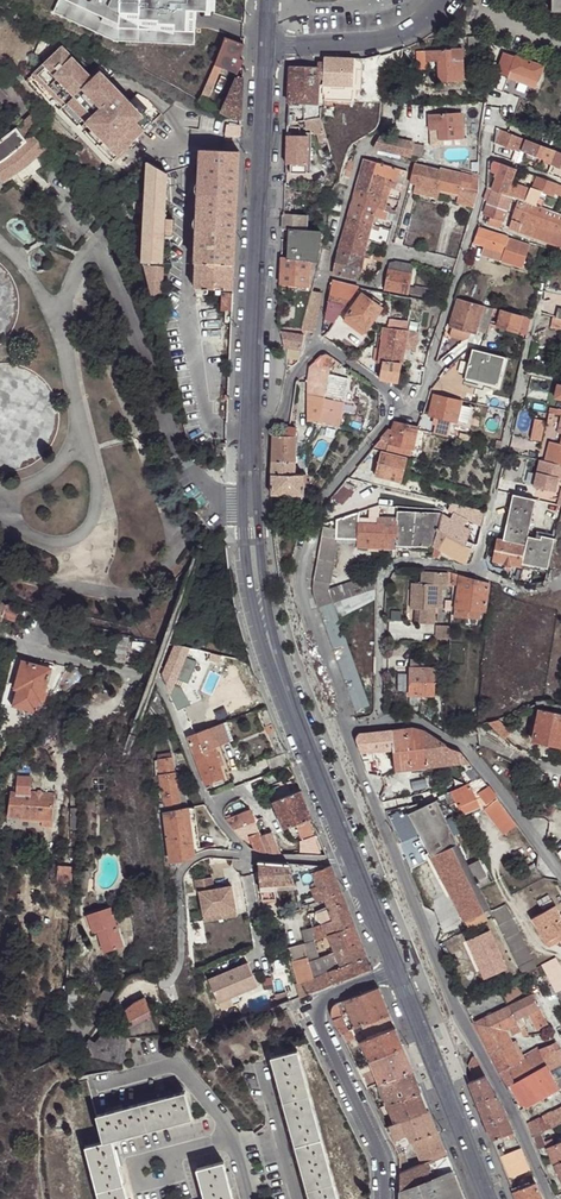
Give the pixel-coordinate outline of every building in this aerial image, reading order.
[(56,11),(114,45),(193,47),(194,13),(210,13),(210,0),(62,0),(56,11)] [(550,11),(560,11),(560,0),(550,0),(550,11)] [(466,1),(461,13),(473,18),(478,6),(466,1)] [(238,61),(244,45),(224,38),(202,101),(207,103),(220,68),(238,75),(244,63),(238,61)] [(42,62),(45,65),(62,48),(59,45),(42,62)] [(398,62),(398,65),(404,67),(410,46),(402,47),(402,52),(400,57),(399,61),(398,62)] [(45,65),(26,83),(109,167),(149,128),(141,120),(144,117),(108,79),(101,72),(93,80),(78,64),(62,48),(45,65)] [(451,59),(462,59),(461,49),(451,50),(451,59)] [(462,81),(462,59),(451,59),(451,50),(417,51),(417,69),(426,69),(426,62),(438,62),(439,81),(462,81)] [(544,67),(506,53),(501,68),(497,91),(504,93),(510,76),(513,77),(515,72),(539,81),(544,67)] [(336,57),(326,56),(324,56),(323,61),(323,67),(323,83),(352,85),(354,57),(339,57),(336,57)] [(81,61),(78,64),(93,80),(101,72),(108,79),(110,77),(99,67),(93,73),(81,61)] [(393,84),(395,63),(387,64),(385,67),(384,84),(393,84)] [(289,66),(288,100),(302,101),(303,66),(289,66)] [(323,67),(303,66),(302,101),(318,102),(318,83),(323,83),(323,67)] [(235,81),(229,94),(222,112),(234,119),(241,120),(242,94),(242,80),(237,79),(236,80),(235,81)] [(496,107),(504,111),(507,101),(499,99),(496,107)] [(321,102),(321,118),(332,119),(332,101),(321,101),(321,102)] [(46,124),(34,110),(13,130),(25,144),(32,138),(34,140),(46,124)] [(441,123),(442,127),(441,138),(465,138),(465,112),(432,112),(432,122),(441,123)] [(141,120),(149,128),(152,125),(144,117),(141,120)] [(321,118),(307,120),(308,131),(313,130),(313,133),(319,132),(320,142),(323,153),(330,151),(321,118)] [(507,132),(496,128),(495,141),(503,145),(507,132)] [(25,144),(13,130),(0,141),(0,163),(25,144)] [(524,138),(507,132),(503,145),(517,150),(519,150),(524,138)] [(306,134),(286,133),(286,147),(285,162),(305,163),(306,134)] [(388,147),(412,152),(415,140),(390,134),(388,147)] [(47,150),(34,140),(32,138),(25,144),(0,163),(0,180),(2,182),(15,175),(39,157),(47,150)] [(544,160),(549,148),(526,139),(522,151),(524,153),(544,160)] [(557,152),(557,150),(549,148),(544,160),(553,163),(557,152)] [(48,166),(55,161),(53,159),(55,157),(47,150),(39,157),(48,166)] [(232,292),(239,154),(201,151),(194,290),(232,292)] [(523,157),(524,153),(522,151),(520,151),(517,162),(523,165),(525,158),(523,157)] [(557,152),(553,163),(553,164),(560,167),(560,153),(557,152)] [(396,166),(396,164),(366,156),(360,176),(371,179),(374,171),(386,175),(385,177),(404,181),(407,169),(396,166)] [(24,186),(48,166),(39,157),(15,175),(24,186)] [(353,162),(348,160),(344,175),(350,177),(353,162)] [(499,173),(493,189),(506,193),(508,190),(511,181),(513,176),(515,172),(516,169),(493,160),(493,172),(499,173)] [(479,194),(479,174),(465,170),(464,174),(441,168),(441,169),(416,162),(411,179),(417,181),(415,190),(439,195),(441,188),(458,192),(456,201),(475,206),(479,194)] [(145,189),(141,261),(141,263),(162,265),(167,175),(148,164),(146,164),(145,189)] [(404,181),(385,177),(386,175),(374,171),(371,179),(360,176),(356,186),(388,194),(391,185),(402,188),(404,181)] [(524,201),(542,207),(545,199),(538,197),(540,191),(552,195),(553,193),(560,196),(560,184),(536,176),(532,187),(530,187),(528,192),(524,201)] [(508,190),(506,193),(512,196),(517,198),(524,201),(528,192),(530,187),(514,182),(511,181),(508,190)] [(284,194),(330,196),(330,192),(324,192),(324,187),(331,188),(331,186),(284,184),(284,194)] [(388,194),(356,186),(351,206),(362,209),(364,201),(378,205),(377,207),(390,210),(391,204),(385,202),(388,194)] [(103,215),(109,208),(93,195),(91,197),(79,187),(76,191),(84,198),(84,200),(91,207),(94,207),(103,215)] [(488,201),(484,213),(492,216),(503,221),(504,218),(506,212),(512,196),(506,193),(493,189),(488,187),(484,199),(488,201)] [(517,198),(512,216),(522,219),(537,226),(560,234),(560,214),(556,212),(542,207),(524,201),(517,198)] [(362,209),(351,206),(347,217),(372,224),(372,223),(375,215),(394,220),(396,212),(390,210),(377,207),(378,205),(364,201),(362,209)] [(305,214),(283,213),(283,228),(290,228),(304,229),(305,214)] [(503,221),(492,216),(491,223),(501,227),(503,221)] [(522,219),(512,216),(509,226),(518,230),(519,228),(522,219)] [(372,224),(347,217),(341,240),(351,243),(355,231),(369,235),(372,224)] [(522,219),(519,228),(534,234),(535,232),(537,226),(522,219)] [(537,226),(535,232),(543,236),(543,239),(546,240),(547,237),(552,239),(551,242),(560,246),(560,234),(537,226)] [(308,258),(316,258),(317,230),(304,229),(290,228),(288,257),(308,258)] [(508,237),(479,228),(474,243),(488,248),(502,252),(501,258),(500,261),(522,268),(529,245),(508,238),(508,237)] [(351,243),(341,240),(338,252),(363,257),(364,253),(368,238),(369,235),(355,231),(351,243)] [(502,252),(488,248),(486,253),(501,258),(502,252)] [(319,259),(316,270),(320,271),(326,268),(330,251),(321,250),(319,259)] [(363,257),(338,252),(334,273),(360,278),(364,257),(363,257)] [(308,258),(288,257),(281,256),(280,283),(307,284),(308,258)] [(389,263),(388,269),(409,273),(411,264),(396,261),(389,263)] [(4,344),(12,335),(16,327),(20,314),(20,306),(20,304),(17,290),(16,288),(10,276),(9,275),(3,268),(1,266),(0,266),(0,348),(4,344)] [(162,267),(142,266),(147,290),(150,300),(160,301),(162,267)] [(409,273),(388,269),(384,288),(429,296),(430,288),(414,286),(414,288),(408,287),(410,274),(409,273)] [(329,297),(349,299),(358,287),(332,281),(329,297)] [(305,310),(317,313),(320,293),(311,291),(305,310)] [(344,321),(363,335),(382,308),(362,294),(344,321)] [(232,295),(221,295),(220,313),(232,313),(232,295)] [(324,319),(333,321),(349,299),(329,297),(324,319)] [(486,333),(494,310),(458,299),(450,328),(453,329),(471,334),(476,335),(478,331),(486,333)] [(303,331),(313,332),(317,313),(305,310),(301,331),(303,331)] [(531,319),(501,310),(499,317),(496,326),(517,331),(527,334),(531,319)] [(554,318),(552,317),(551,327),(560,330),(560,319),(554,318)] [(382,362),(400,364),(403,348),(414,349),(416,330),(405,329),(406,321),(388,319),(387,327),(384,327),(380,355),(374,354),(373,359),(382,362)] [(303,335),(303,331),(301,331),(278,328),(281,333),(283,347),(286,348),(286,353),(300,355),(301,350),(303,335)] [(471,334),(453,329),(450,337),(465,341),(470,338),(471,334)] [(497,386),(504,359),(473,350),(471,358),(468,367),(465,378),(497,386)] [(298,359),(300,355),(286,353),(286,365),(290,365),(290,357),(298,359)] [(307,366),(305,394),(321,397),(325,376),(329,355),(327,354),(322,354),(307,366)] [(468,367),(471,358),(463,356),(461,365),(468,367)] [(380,378),(399,382),(400,364),(382,362),(380,378)] [(6,474),(9,474),(19,473),(22,472),(35,467),(36,466),(44,460),(46,459),(54,449),(54,448),(59,439),(59,437),(61,427),(62,425),(61,413),(61,412),(58,401),(57,400),(52,390),(51,389),(42,379),(41,379),(33,372),(32,372),(23,368),(22,368),(11,366),(10,366),(0,367),(0,473),(6,474)] [(324,425),(343,428),(345,414),(355,415),(358,400),(348,397),(351,381),(325,376),(321,397),(316,422),(324,424),(324,425)] [(321,397),(305,394),(302,408),(304,409),(305,423),(316,423),(316,422),(321,397)] [(455,424),(469,427),(475,406),(434,396),(430,415),(438,417),(452,420),(455,421),(455,424)] [(550,407),(548,412),(555,414),(560,416),(560,410),(550,407)] [(548,412),(548,414),(547,424),(553,425),(555,414),(548,412)] [(452,420),(438,417),(434,433),(448,437),(452,420)] [(534,419),(530,439),(541,442),(546,422),(534,419)] [(392,431),(389,441),(389,443),(398,446),(413,449),(418,430),(418,427),(417,427),(395,421),(392,431)] [(289,423),(286,436),(295,436),(295,424),(289,423)] [(388,429),(381,437),(389,441),(392,431),(388,429)] [(273,435),(271,474),(292,473),(295,436),(286,436),(273,435)] [(411,456),(413,449),(398,446),(389,443),(389,441),(381,437),(373,446),(411,456)] [(544,462),(560,466),(560,440),(560,444),(549,442),(544,462)] [(225,446),(215,445),(214,457),(224,458),(225,446)] [(406,457),(381,451),(374,476),(400,482),(406,457)] [(539,461),(535,473),(556,478),(560,480),(560,466),(544,462),(539,461)] [(284,494),(302,494),(301,474),(292,473),(271,474),(270,484),(270,495),(284,494)] [(556,478),(535,473),(531,488),(553,494),(556,478)] [(335,492),(330,498),(340,506),(352,491),(342,483),(335,492)] [(270,495),(270,506),(281,505),(284,505),(284,494),(270,495)] [(284,505),(303,505),(302,494),(284,494),(284,505)] [(535,500),(512,495),(501,541),(524,545),(525,542),(522,542),(523,535),(524,532),(527,532),(535,500)] [(460,506),(451,504),(449,512),(458,514),(460,506)] [(378,519),(379,506),(359,511),(358,526),(377,527),(378,519)] [(460,506),(458,514),(472,523),(475,510),(460,506)] [(358,526),(359,511),(351,513),(339,517),(338,530),(336,542),(358,543),(359,534),(358,526)] [(403,548),(412,549),(412,514),(397,513),(397,519),(396,548),(403,548)] [(433,549),(433,548),(440,516),(421,515),(417,515),(412,514),(412,549),(433,549)] [(456,561),(466,564),(471,549),(465,547),(470,532),(467,531),(444,517),(442,516),(440,516),(433,548),(456,561)] [(396,548),(397,519),(378,519),(377,527),(358,526),(359,534),(358,543),(358,547),(396,548)] [(336,542),(338,530),(322,527),(317,559),(334,561),(336,542)] [(546,572),(554,539),(541,536),(540,539),(526,536),(525,542),(524,545),(521,567),(546,572)] [(524,545),(501,541),(497,540),(493,561),(515,566),(521,567),(524,545)] [(334,561),(317,559),(314,583),(313,592),(314,598),(332,651),(346,645),(338,620),(329,590),(330,586),(334,561)] [(521,567),(515,566),(512,579),(520,582),(523,572),(521,567)] [(450,585),(451,570),(446,570),(446,572),(421,571),(421,583),(411,583),(409,608),(420,609),(419,623),(432,624),(433,613),(433,606),(438,606),(439,606),(441,584),(445,585),(450,585)] [(343,614),(373,599),(373,589),(373,584),(369,571),(330,586),(329,590),(338,620),(344,617),(343,614)] [(484,611),(487,582),(460,575),(459,577),(458,585),(455,617),(468,618),(469,609),(481,611),(484,611)] [(2,620),(2,617),(15,621),(16,617),(25,619),(27,612),(20,610),(0,602),(0,620),(2,620)] [(481,611),(469,609),(468,618),(480,620),(481,611)] [(435,638),(449,639),(449,625),(436,625),(435,638)] [(368,709),(346,645),(332,651),(353,714),(368,709)] [(174,646),(161,676),(169,694),(188,649),(174,646)] [(412,659),(410,668),(426,668),(427,660),(412,659)] [(23,662),(15,689),(24,692),(21,708),(36,712),(38,703),(41,703),(51,670),(23,662)] [(410,668),(410,676),(410,687),(409,696),(434,695),(434,669),(426,668),(410,668)] [(24,692),(15,689),(11,705),(21,708),(24,692)] [(530,714),(528,709),(520,711),(522,717),(530,714)] [(542,711),(534,743),(560,749),(560,715),(542,711)] [(480,725),(479,716),(466,722),(467,732),(480,725)] [(499,720),(489,723),(503,739),(512,733),(499,720)] [(219,725),(186,737),(205,784),(226,776),(225,773),(221,774),(215,757),(217,756),(214,747),(218,745),(226,742),(219,725)] [(394,771),(427,767),(425,732),(413,728),(392,730),(393,749),(394,771)] [(366,752),(393,749),(392,730),(359,734),(357,736),(355,740),(359,752),(366,752)] [(425,732),(427,767),(469,762),(460,751),(451,749),(425,732)] [(221,774),(225,773),(228,772),(218,745),(214,747),(217,756),(215,757),(221,774)] [(264,755),(266,760),(276,756),(275,751),(264,755)] [(359,752),(363,760),(368,758),(366,752),(359,752)] [(379,777),(377,771),(372,757),(368,758),(363,760),(368,775),(379,777)] [(165,808),(179,806),(175,774),(173,758),(161,760),(156,761),(156,776),(160,776),(165,808)] [(276,781),(273,772),(271,773),(263,776),(266,785),(276,781)] [(175,774),(179,806),(186,805),(182,773),(175,774)] [(17,776),(15,792),(28,794),(30,778),(17,776)] [(252,791),(266,785),(263,776),(248,782),(252,791)] [(450,791),(443,793),(450,805),(455,802),(459,809),(461,808),(462,810),(463,813),(478,805),(477,802),(480,800),(483,808),(503,834),(517,824),(496,796),(480,777),(450,791)] [(311,818),(296,778),(268,790),(283,829),(295,824),(300,838),(312,834),(307,820),(311,818)] [(8,792),(6,816),(50,821),(53,796),(28,794),(15,792),(8,792)] [(78,830),(78,793),(70,793),(69,830),(78,830)] [(410,819),(463,920),(488,907),(478,888),(489,882),(486,876),(485,876),(475,882),(467,866),(432,801),(418,809),(415,803),(406,806),(406,805),(398,807),(401,822),(410,819)] [(187,808),(194,856),(200,852),(194,807),(187,808)] [(171,861),(187,859),(194,856),(187,808),(164,813),(171,861)] [(230,819),(239,815),(237,810),(228,814),(229,816),(230,819)] [(261,854),(291,856),(291,849),(276,848),(274,842),(277,841),(275,837),(273,838),(271,833),(261,837),(250,811),(239,815),(230,819),(229,816),(225,817),(226,820),(225,821),(242,840),(250,837),(254,851),(261,854)] [(4,828),(51,832),(50,821),(6,816),(4,828)] [(326,856),(318,834),(296,841),(301,856),(326,856)] [(287,863),(258,861),(259,885),(262,901),(276,899),(275,890),(275,884),(292,883),(287,863)] [(477,861),(467,866),(475,882),(485,876),(477,861)] [(317,902),(324,899),(340,893),(340,892),(336,882),(330,865),(323,868),(322,866),(287,863),(292,883),(294,889),(298,900),(304,898),(314,895),(317,902)] [(75,866),(64,865),(64,878),(75,877),(75,866)] [(212,878),(194,881),(197,894),(199,893),(204,916),(236,911),(232,887),(214,890),(212,878)] [(88,879),(82,879),(80,895),(87,896),(88,879)] [(333,920),(349,913),(340,893),(324,899),(327,906),(328,906),(328,907),(333,920)] [(545,940),(559,932),(560,935),(560,908),(558,902),(532,917),(545,940)] [(523,975),(537,968),(506,904),(492,911),(523,975)] [(329,934),(337,931),(327,906),(316,911),(319,918),(321,924),(326,935),(329,934)] [(337,931),(353,925),(354,925),(349,913),(333,920),(328,907),(328,906),(327,906),(337,931)] [(488,907),(463,920),(468,929),(490,918),(486,910),(489,909),(488,907)] [(105,909),(86,916),(92,932),(100,954),(119,947),(105,909)] [(236,911),(204,916),(204,922),(237,917),(236,911)] [(304,923),(311,921),(308,913),(302,915),(304,923)] [(304,923),(302,915),(294,918),(296,925),(304,923)] [(92,932),(86,916),(81,917),(87,934),(92,932)] [(311,921),(312,926),(313,927),(321,924),(319,918),(311,921)] [(313,927),(317,939),(326,935),(321,924),(313,927)] [(335,952),(360,942),(353,925),(337,931),(329,934),(334,948),(335,952)] [(306,943),(313,940),(317,939),(313,927),(312,926),(302,930),(306,943)] [(545,940),(548,945),(560,937),(560,935),(559,932),(545,940)] [(307,957),(308,961),(318,958),(313,940),(306,943),(303,944),(307,957)] [(329,973),(333,984),(371,969),(360,942),(335,952),(342,968),(329,973)] [(292,948),(295,960),(307,957),(303,944),(292,948)] [(306,993),(307,995),(333,984),(329,973),(342,968),(335,952),(332,953),(318,958),(308,961),(313,978),(302,982),(306,993)] [(302,981),(302,982),(313,978),(308,961),(307,957),(295,960),(294,962),(293,965),(298,983),(302,981)] [(556,957),(540,965),(560,1004),(560,967),(556,957)] [(155,961),(144,964),(145,972),(147,977),(157,975),(159,974),(155,961)] [(248,964),(208,981),(221,1012),(240,1003),(237,996),(258,987),(248,964)] [(522,975),(515,979),(520,988),(527,985),(522,975)] [(300,996),(306,993),(302,982),(302,981),(298,983),(296,984),(300,996)] [(77,983),(69,983),(67,1009),(76,1010),(77,983)] [(362,1025),(389,1014),(378,987),(345,1000),(350,1012),(355,1027),(362,1025)] [(275,995),(276,1003),(282,1001),(287,999),(284,991),(280,993),(275,995)] [(541,1033),(549,1029),(544,1019),(544,1018),(546,1017),(544,1013),(542,1014),(531,994),(508,1006),(515,1019),(531,1012),(541,1033)] [(128,1028),(151,1016),(145,998),(135,1004),(123,1012),(125,1021),(127,1022),(129,1022),(128,1028)] [(331,1015),(333,1019),(338,1017),(342,1016),(350,1012),(345,1000),(337,1003),(334,1006),(331,1010),(331,1015)] [(520,1031),(515,1019),(508,1006),(473,1023),(499,1072),(520,1060),(504,1030),(502,1026),(506,1024),(508,1027),(513,1035),(520,1031)] [(367,1039),(395,1027),(389,1014),(362,1025),(367,1039)] [(127,1039),(156,1036),(151,1016),(128,1028),(126,1039),(127,1039)] [(333,1019),(340,1033),(348,1031),(342,1016),(338,1017),(333,1019)] [(350,1030),(354,1039),(360,1040),(354,1027),(350,1030)] [(361,1041),(368,1060),(402,1046),(395,1027),(367,1039),(361,1041)] [(545,1042),(553,1038),(549,1029),(541,1033),(545,1042)] [(340,1033),(346,1046),(350,1044),(350,1041),(354,1039),(350,1030),(348,1031),(340,1033)] [(94,1044),(89,1059),(122,1071),(127,1039),(126,1039),(104,1032),(94,1044)] [(86,1042),(81,1053),(89,1059),(94,1044),(86,1042)] [(560,1066),(560,1053),(555,1042),(547,1045),(538,1050),(545,1063),(548,1069),(550,1068),(553,1069),(560,1066)] [(522,1058),(533,1052),(529,1044),(517,1051),(522,1058)] [(368,1060),(377,1083),(411,1069),(402,1046),(368,1060)] [(299,1049),(272,1056),(311,1198),(339,1198),(299,1049)] [(513,1082),(545,1063),(538,1050),(533,1052),(522,1058),(523,1061),(507,1071),(513,1082)] [(472,1078),(473,1081),(484,1076),(473,1056),(471,1056),(470,1057),(467,1065),(469,1069),(472,1078)] [(523,1061),(522,1058),(520,1060),(499,1072),(507,1087),(508,1087),(506,1085),(513,1082),(507,1071),(523,1061)] [(526,1107),(558,1088),(548,1069),(545,1063),(513,1082),(506,1085),(508,1087),(517,1103),(515,1103),(518,1111),(522,1109),(526,1116),(530,1113),(526,1107)] [(560,1087),(560,1066),(553,1069),(550,1068),(548,1069),(558,1088),(560,1087)] [(377,1083),(386,1104),(419,1090),(411,1069),(377,1083)] [(473,1081),(468,1083),(490,1139),(498,1137),(500,1142),(514,1136),(502,1107),(484,1076),(473,1081)] [(386,1104),(394,1124),(401,1121),(428,1110),(419,1090),(386,1104)] [(96,1114),(104,1141),(113,1139),(125,1136),(193,1118),(185,1091),(174,1094),(158,1098),(122,1108),(106,1112),(96,1114)] [(542,1116),(544,1122),(538,1125),(541,1133),(560,1122),(560,1106),(542,1116)] [(409,1142),(412,1140),(436,1131),(428,1110),(401,1121),(407,1134),(409,1142)] [(530,1139),(541,1133),(538,1125),(544,1122),(542,1116),(525,1126),(530,1139)] [(394,1140),(407,1134),(401,1121),(394,1124),(388,1127),(394,1140)] [(385,1128),(395,1148),(409,1142),(407,1134),(394,1140),(388,1127),(385,1128)] [(412,1140),(421,1163),(445,1153),(436,1131),(412,1140)] [(546,1148),(541,1133),(530,1139),(537,1153),(546,1148)] [(498,1137),(490,1139),(492,1145),(500,1142),(498,1137)] [(104,1141),(85,1146),(100,1198),(129,1198),(120,1165),(116,1149),(113,1139),(104,1141)] [(398,1158),(399,1173),(421,1163),(412,1140),(409,1142),(395,1148),(398,1158)] [(546,1148),(554,1164),(560,1181),(560,1142),(546,1148)] [(120,1148),(116,1149),(120,1165),(124,1164),(120,1148)] [(529,1170),(520,1149),(511,1153),(519,1174),(529,1170)] [(445,1153),(421,1163),(399,1173),(398,1198),(464,1198),(445,1153)] [(519,1174),(511,1153),(502,1156),(498,1158),(507,1179),(519,1174)] [(206,1198),(235,1198),(231,1186),(227,1170),(225,1160),(198,1167),(206,1198)] [(185,1164),(194,1198),(204,1198),(193,1161),(185,1164)] [(534,1182),(518,1189),(512,1191),(515,1198),(541,1198),(534,1182)]
